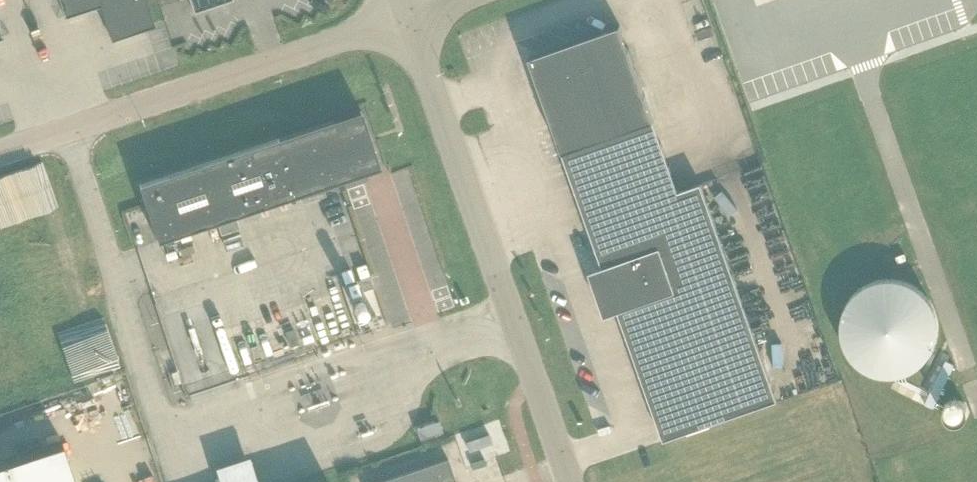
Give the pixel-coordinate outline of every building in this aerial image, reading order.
[(65,15),(100,4),(112,38),(154,24),(146,0),(60,0),(65,15)] [(193,10),(224,0),(190,0),(193,10)] [(603,267),(589,272),(590,276),(719,235),(701,184),(678,192),(620,26),(529,58),(603,267)] [(158,242),(339,181),(367,172),(363,162),(377,157),(365,121),(338,130),(334,120),(139,185),(158,242)] [(96,359),(48,215),(0,231),(0,391),(96,359)] [(619,311),(664,440),(778,400),(719,235),(590,276),(605,316),(619,311)] [(363,291),(374,287),(370,276),(359,280),(363,291)] [(418,439),(440,432),(436,422),(415,429),(418,439)] [(0,466),(0,481),(77,481),(64,444),(0,466)] [(250,447),(216,458),(224,481),(262,481),(250,447)] [(377,481),(451,481),(456,480),(448,458),(377,481)]
